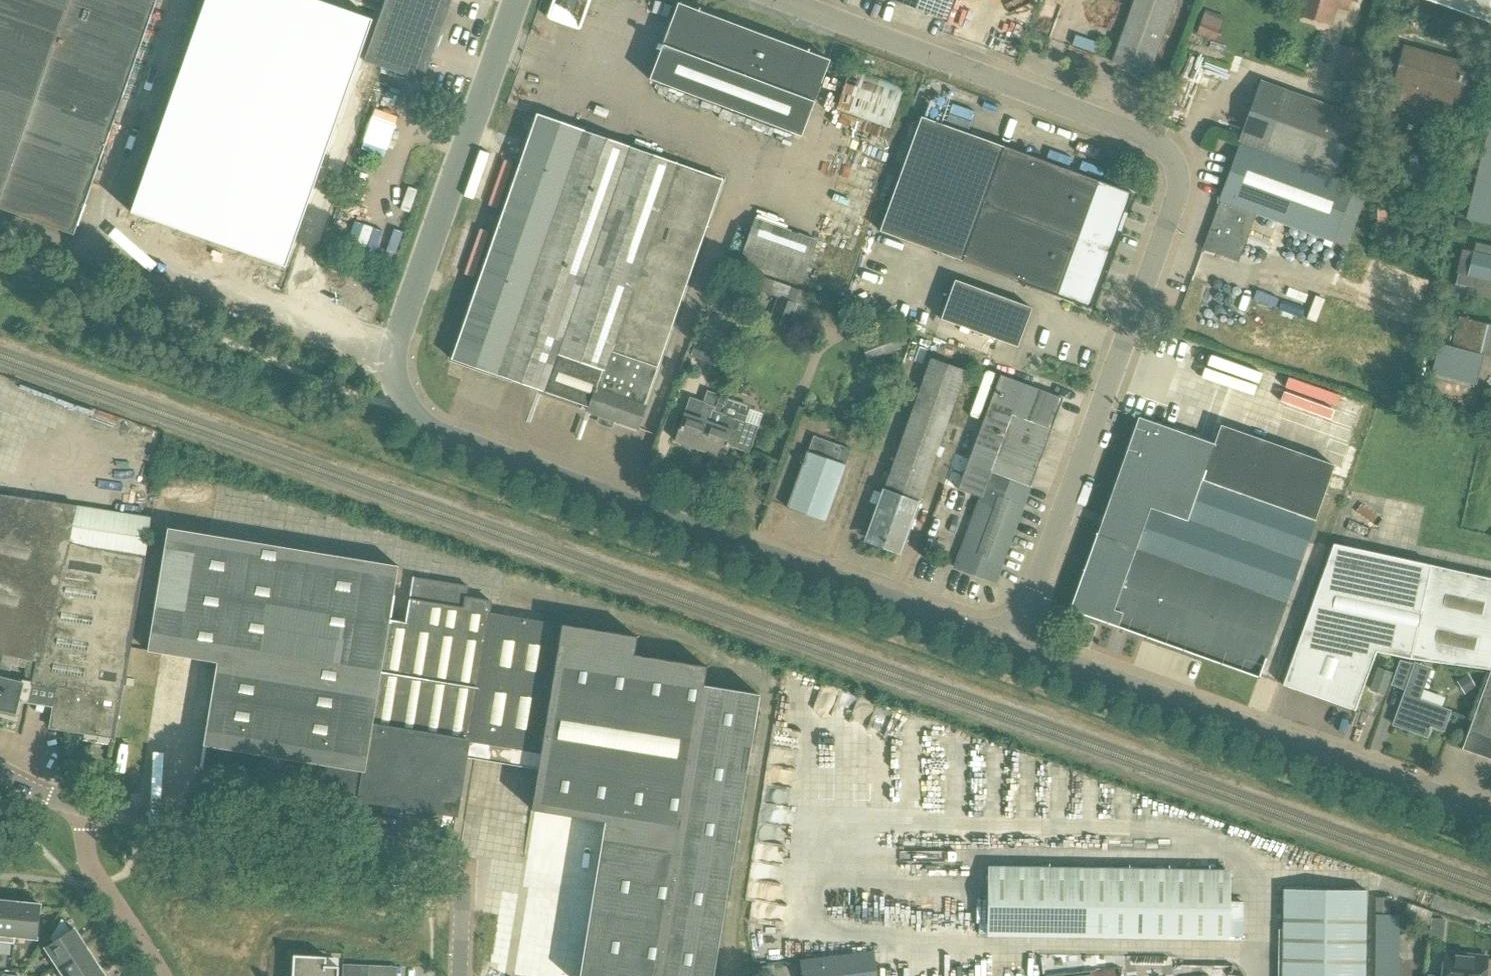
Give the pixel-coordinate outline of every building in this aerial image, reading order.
[(75,235),(157,0),(0,0),(0,208),(75,235)] [(130,213),(283,267),(371,20),(316,0),(206,0),(130,213)] [(364,61),(424,82),(452,0),(461,3),(462,0),(386,0),(364,61)] [(946,20),(953,0),(895,0),(946,20)] [(1176,0),(1135,0),(1113,62),(1149,75),(1176,0)] [(1349,0),(1303,0),(1299,14),(1331,23),(1336,5),(1347,8),(1349,0)] [(1490,23),(1490,0),(1428,0),(1490,23)] [(829,61),(678,4),(649,81),(800,138),(829,61)] [(1205,10),(1196,35),(1215,42),(1225,17),(1205,10)] [(1101,49),(1103,38),(1081,33),(1079,44),(1101,49)] [(1358,78),(1365,52),(1343,46),(1335,71),(1358,78)] [(1466,131),(1484,68),(1403,46),(1385,109),(1466,131)] [(903,87),(850,69),(849,72),(836,109),(839,110),(889,127),(903,87)] [(1334,173),(1355,116),(1261,82),(1241,138),(1334,173)] [(1242,124),(1246,114),(1227,108),(1224,118),(1242,124)] [(638,428),(647,406),(645,405),(723,180),(537,115),(452,359),(589,407),(588,410),(603,415),(601,421),(612,424),(614,419),(638,428)] [(921,117),(880,231),(1091,308),(1119,231),(1121,232),(1128,213),(1126,212),(1132,194),(921,117)] [(1355,185),(1356,183),(1242,141),(1220,201),(1221,201),(1203,248),(1239,262),(1258,213),(1334,241),(1355,185)] [(1480,160),(1466,218),(1490,225),(1490,163),(1480,160)] [(1368,190),(1355,185),(1334,241),(1348,246),(1368,190)] [(805,273),(817,240),(755,218),(743,251),(805,273)] [(1475,243),(1473,251),(1461,249),(1456,273),(1458,274),(1456,284),(1467,286),(1466,292),(1481,295),(1484,285),(1490,286),(1490,246),(1475,243)] [(812,309),(816,297),(789,289),(789,287),(760,278),(756,291),(776,298),(769,321),(794,329),(801,306),(812,309)] [(1018,347),(1032,308),(955,280),(941,319),(1018,347)] [(1309,317),(1315,301),(1290,291),(1284,307),(1309,317)] [(729,369),(743,330),(737,328),(745,304),(726,297),(703,360),(702,360),(700,365),(720,372),(722,366),(729,369)] [(1490,351),(1490,325),(1459,317),(1451,350),(1489,359),(1490,351)] [(908,347),(903,332),(895,334),(895,332),(861,343),(867,362),(901,350),(901,349),(908,347)] [(1480,370),(1435,359),(1432,374),(1476,385),(1480,370)] [(901,548),(918,501),(963,374),(931,363),(870,537),(901,548)] [(980,499),(955,567),(996,582),(1032,487),(1031,487),(1052,430),(1054,431),(1065,400),(1001,375),(956,490),(979,499),(980,499)] [(685,416),(676,441),(700,450),(719,395),(708,391),(704,402),(690,397),(683,415),(685,416)] [(719,395),(700,450),(724,458),(729,445),(750,453),(759,426),(746,421),(749,411),(746,405),(719,395)] [(1215,445),(1140,417),(1070,610),(1259,677),(1335,466),(1222,426),(1215,445)] [(825,521),(852,450),(814,436),(809,451),(788,508),(825,521)] [(39,660),(68,543),(77,507),(0,495),(0,652),(9,654),(38,661),(39,660)] [(153,551),(157,515),(83,508),(80,544),(153,551)] [(149,651),(218,662),(206,737),(200,769),(209,770),(360,795),(359,799),(457,815),(469,741),(542,753),(533,810),(606,822),(580,975),(713,975),(760,695),(704,686),(707,667),(635,655),(638,637),(563,625),(489,612),(491,601),(466,598),(468,586),(413,577),(410,599),(406,622),(390,620),(399,566),(168,528),(149,651)] [(34,679),(33,683),(57,687),(51,727),(114,737),(115,737),(116,730),(123,688),(124,684),(125,681),(126,669),(129,651),(136,607),(144,557),(90,547),(68,543),(39,660),(38,661),(34,679)] [(1333,544),(1283,684),(1355,710),(1376,654),(1469,667),(1490,669),(1481,698),(1462,749),(1490,760),(1490,579),(1333,544)] [(2,661),(7,662),(9,654),(0,652),(0,671),(2,661)] [(1443,730),(1450,711),(1419,700),(1431,669),(1415,663),(1408,687),(1394,724),(1427,737),(1430,728),(1431,728),(1432,726),(1443,730)] [(1384,696),(1392,674),(1377,668),(1369,691),(1384,696)] [(16,715),(16,713),(19,701),(28,702),(33,683),(33,681),(25,680),(23,679),(23,681),(22,682),(8,678),(0,676),(0,711),(16,715)] [(794,862),(793,846),(765,847),(766,863),(794,862)] [(562,877),(577,867),(571,857),(556,867),(562,877)] [(989,863),(987,929),(1232,934),(1233,868),(989,863)] [(763,883),(789,885),(791,871),(764,868),(763,883)] [(781,901),(781,889),(762,889),(761,901),(781,901)] [(1365,890),(1283,890),(1282,975),(1364,975),(1365,890)] [(15,944),(15,936),(19,904),(19,903),(0,901),(0,942),(15,944)] [(19,904),(15,936),(37,938),(40,905),(19,903),(19,904)] [(1399,915),(1375,914),(1375,940),(1399,941),(1399,915)] [(74,929),(70,932),(63,919),(51,938),(54,942),(46,947),(58,966),(85,948),(86,948),(74,929)] [(86,948),(85,948),(58,966),(65,975),(83,975),(97,967),(98,966),(86,948)] [(874,951),(800,960),(802,975),(877,975),(874,951)] [(1487,957),(1444,953),(1442,975),(1485,975),(1487,957)] [(295,956),(294,975),(340,975),(340,967),(327,966),(327,957),(295,956)] [(343,964),(342,975),(369,975),(369,965),(343,964)] [(97,967),(83,975),(105,975),(98,966),(97,967)]
